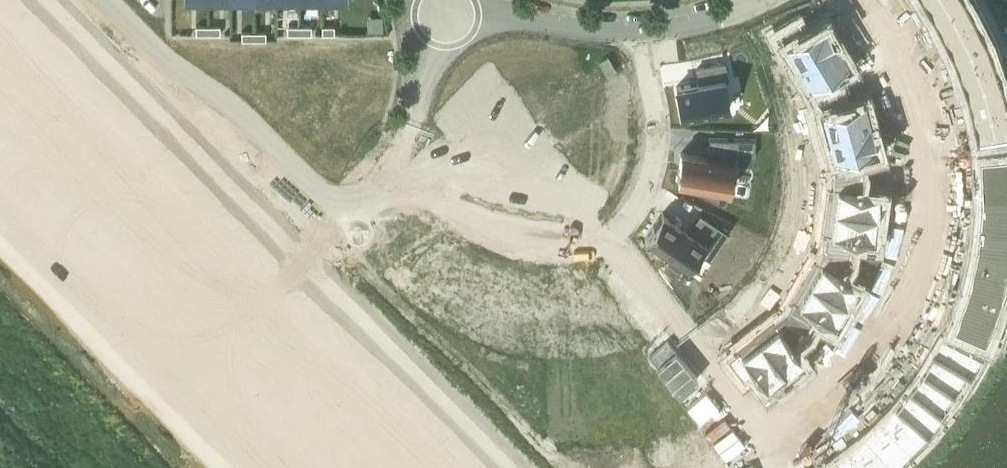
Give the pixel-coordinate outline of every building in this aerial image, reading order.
[(929,11),(946,0),(923,0),(929,11)] [(929,11),(936,25),(939,30),(972,13),(965,0),(946,0),(929,11)] [(936,25),(929,28),(934,39),(941,35),(949,49),(983,34),(972,13),(939,30),(936,25)] [(795,20),(773,33),(781,47),(784,45),(795,64),(834,40),(822,20),(802,32),(795,20)] [(208,26),(195,26),(196,34),(208,34),(208,26)] [(220,26),(208,26),(208,34),(220,34),(220,26)] [(299,26),(287,26),(287,34),(299,34),(299,26)] [(311,26),(299,26),(299,34),(311,34),(311,26)] [(334,26),(322,26),(322,34),(334,34),(334,26)] [(929,28),(922,32),(927,42),(934,39),(929,28)] [(254,39),(254,31),(241,31),(241,39),(254,39)] [(266,31),(254,31),(254,39),(266,39),(266,31)] [(983,34),(949,49),(954,64),(956,69),(991,57),(983,34)] [(834,40),(795,64),(807,83),(803,85),(811,98),(836,88),(827,73),(847,60),(834,40)] [(615,69),(608,56),(599,61),(606,74),(615,69)] [(954,64),(947,66),(951,77),(958,75),(963,90),(999,79),(991,57),(956,69),(954,64)] [(699,81),(676,85),(681,114),(729,105),(724,78),(727,77),(724,62),(697,67),(699,81)] [(947,66),(939,69),(943,80),(951,77),(947,66)] [(999,79),(963,90),(967,105),(968,111),(1004,103),(999,79)] [(836,88),(811,98),(815,113),(819,112),(825,134),(868,122),(868,121),(869,121),(863,99),(840,105),(836,88)] [(959,107),(962,118),(969,116),(973,133),(1006,127),(1006,115),(1004,103),(968,111),(967,105),(959,107)] [(959,107),(951,108),(954,120),(962,118),(959,107)] [(868,122),(825,134),(831,155),(827,156),(831,171),(858,170),(853,151),(874,145),(868,122)] [(681,151),(676,179),(680,180),(680,181),(725,204),(733,155),(754,155),(755,138),(710,137),(707,155),(681,151)] [(790,137),(779,140),(780,146),(792,143),(790,137)] [(975,150),(976,167),(976,173),(1006,172),(1006,147),(975,150)] [(967,167),(968,179),(976,179),(977,195),(1006,196),(1006,172),(976,173),(976,167),(967,167)] [(831,171),(829,187),(833,188),(830,210),(875,215),(878,192),(855,189),(858,170),(831,171)] [(975,216),(1006,219),(1006,196),(977,195),(975,210),(975,216)] [(959,209),(958,220),(966,221),(968,210),(959,209)] [(824,231),(822,247),(847,255),(849,236),(873,239),(874,235),(875,235),(877,220),(875,220),(875,215),(830,210),(827,232),(824,231)] [(966,221),(974,222),(973,238),(1006,243),(1006,219),(975,216),(975,210),(968,210),(966,221)] [(662,211),(644,238),(645,239),(646,237),(670,253),(665,261),(680,271),(685,263),(687,265),(686,266),(687,267),(698,251),(710,259),(729,232),(700,212),(688,230),(663,213),(663,212),(662,211)] [(413,218),(393,247),(434,274),(425,286),(431,290),(423,303),(442,317),(462,275),(443,262),(455,246),(413,218)] [(968,259),(1005,267),(1006,257),(1006,243),(973,238),(969,253),(968,259)] [(817,262),(806,281),(845,304),(857,284),(837,272),(847,255),(822,247),(814,260),(817,262)] [(954,249),(951,261),(959,263),(962,251),(954,249)] [(962,251),(959,263),(967,264),(964,280),(1000,290),(1005,267),(968,259),(969,253),(962,251)] [(958,294),(956,300),(991,313),(1000,290),(964,280),(958,294)] [(792,299),(784,312),(804,330),(813,313),(835,325),(836,322),(838,322),(845,309),(843,308),(845,304),(806,281),(795,301),(792,299)] [(943,289),(939,300),(946,303),(951,292),(943,289)] [(951,292),(946,303),(954,305),(948,321),(982,336),(991,313),(956,300),(958,294),(951,292)] [(774,325),(756,339),(784,375),(788,373),(789,374),(801,365),(799,363),(803,360),(789,342),(804,330),(784,312),(771,322),(774,325)] [(932,352),(929,357),(961,376),(974,354),(941,337),(932,352)] [(736,349),(724,359),(740,379),(751,371),(765,389),(784,375),(756,339),(738,352),(736,349)] [(919,344),(913,354),(920,358),(926,348),(919,344)] [(926,362),(919,375),(949,396),(961,376),(929,357),(932,352),(926,348),(920,358),(926,362)] [(909,388),(905,393),(934,415),(949,396),(919,375),(909,388)] [(896,378),(889,387),(895,392),(902,382),(896,378)] [(902,397),(892,410),(920,434),(934,415),(905,393),(909,388),(902,382),(895,392),(902,397)] [(870,409),(861,418),(867,423),(875,415),(870,409)] [(881,421),(877,425),(903,451),(920,434),(892,410),(881,421)] [(862,440),(886,467),(887,467),(903,451),(877,425),(881,421),(875,415),(867,423),(873,429),(862,440)] [(839,437),(830,444),(835,451),(844,444),(839,437)] [(844,453),(856,467),(886,467),(862,440),(849,450),(844,453)] [(825,467),(856,467),(844,453),(849,450),(844,444),(835,451),(840,457),(825,467)]
